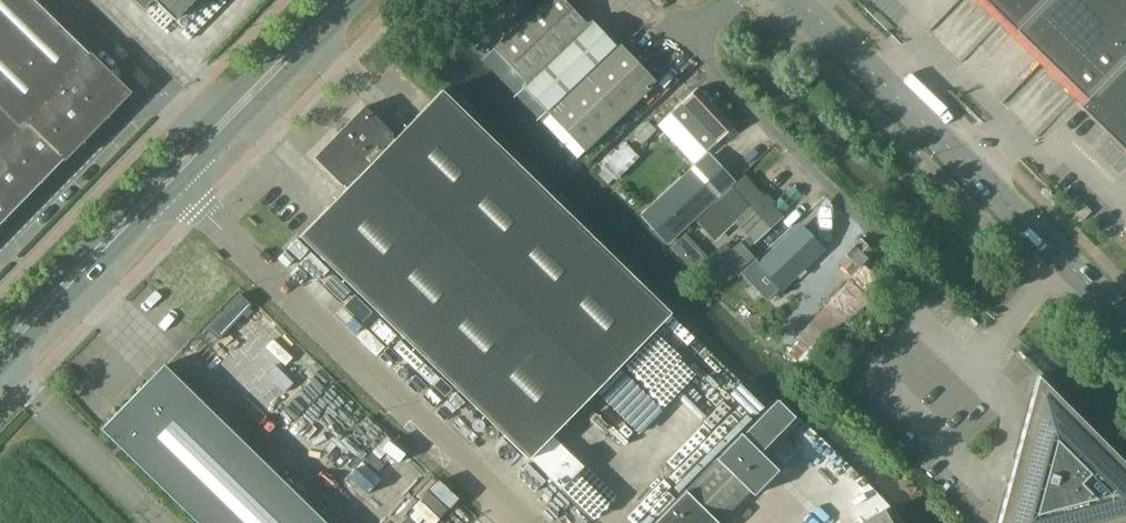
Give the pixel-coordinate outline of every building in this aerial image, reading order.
[(129,92),(34,0),(0,0),(0,224),(129,92)] [(144,11),(154,0),(175,21),(195,0),(133,0),(144,11)] [(546,111),(615,45),(592,21),(588,25),(564,0),(544,0),(493,49),(526,83),(523,87),(546,111)] [(1016,30),(1046,0),(985,0),(1016,30)] [(1016,30),(1086,99),(1081,105),(1080,104),(1079,105),(1104,131),(1106,129),(1105,129),(1111,123),(1125,138),(1125,0),(1046,0),(1016,30)] [(657,82),(622,45),(620,43),(617,46),(615,45),(546,111),(584,151),(657,82)] [(697,88),(670,113),(706,152),(733,127),(697,88)] [(442,90),(393,139),(390,136),(392,134),(367,110),(317,161),(342,186),(343,185),(346,188),(299,237),(528,460),(670,313),(442,90)] [(626,144),(602,167),(604,169),(613,178),(616,181),(639,158),(626,144)] [(604,169),(598,175),(608,184),(613,178),(604,169)] [(689,173),(644,216),(668,242),(714,199),(689,173)] [(735,219),(755,240),(781,216),(745,178),(700,220),(715,237),(735,219)] [(757,258),(742,272),(768,299),(782,287),(821,249),(801,227),(763,263),(757,258)] [(685,233),(670,248),(697,275),(712,260),(685,233)] [(757,256),(742,239),(709,269),(723,286),(757,256)] [(876,277),(862,264),(873,253),(859,240),(840,262),(859,280),(854,285),(850,281),(799,337),(801,338),(787,352),(805,369),(870,299),(862,293),(876,277)] [(165,366),(164,365),(102,429),(198,522),(326,522),(165,366)] [(1038,375),(998,522),(1125,522),(1125,463),(1038,375)] [(748,491),(753,495),(778,470),(759,452),(794,417),(776,399),(717,460),(716,459),(653,522),(717,522),(748,491)] [(883,510),(861,522),(890,522),(883,510)]
